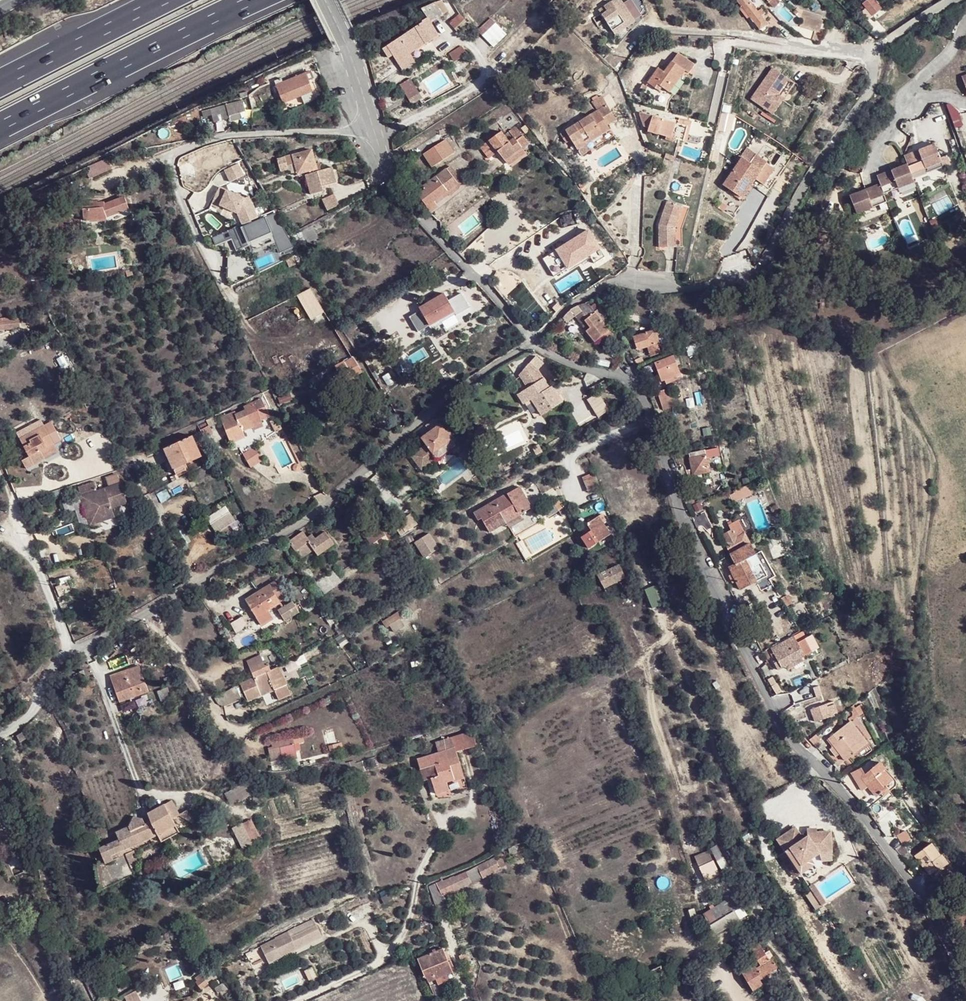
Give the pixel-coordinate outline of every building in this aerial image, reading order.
[(599,13),(603,20),(611,32),(623,23),(619,15),(626,9),(620,0),(619,0),(611,3),(609,1),(596,10),(599,13)] [(742,6),(738,9),(743,16),(745,18),(748,16),(761,31),(768,25),(763,19),(761,16),(758,12),(761,9),(766,6),(762,0),(737,0),(742,6)] [(865,9),(871,16),(880,8),(873,0),(864,0),(860,3),(865,9)] [(421,9),(428,20),(429,23),(442,14),(434,3),(421,9)] [(458,35),(469,26),(459,14),(448,22),(458,35)] [(802,17),(801,21),(799,26),(816,32),(819,23),(802,17)] [(423,22),(387,47),(387,48),(393,57),(397,62),(409,54),(407,51),(406,48),(429,32),(423,22)] [(821,24),(819,23),(816,32),(799,26),(796,35),(816,41),(819,33),(821,24)] [(484,24),(477,31),(481,36),(489,28),(484,24)] [(433,38),(429,32),(406,48),(407,51),(423,41),(426,44),(433,38)] [(462,45),(448,52),(453,63),(467,56),(462,45)] [(388,60),(393,57),(387,48),(382,51),(388,60)] [(415,63),(409,54),(397,62),(402,71),(415,63)] [(676,55),(671,62),(683,71),(686,74),(692,67),(676,55)] [(647,81),(654,87),(656,83),(660,86),(668,92),(683,71),(671,62),(663,72),(657,68),(647,81)] [(282,104),(301,96),(311,92),(313,92),(305,73),(275,85),(282,104)] [(793,85),(778,74),(755,103),(776,119),(788,105),(781,100),(793,85)] [(410,80),(400,87),(410,101),(420,94),(410,80)] [(643,82),(638,88),(642,91),(647,85),(643,82)] [(799,90),(793,85),(781,100),(788,105),(799,90)] [(314,100),(311,92),(301,96),(304,104),(314,100)] [(213,123),(228,119),(227,117),(240,113),(245,112),(242,101),(209,109),(210,113),(202,114),(203,118),(211,116),(213,123)] [(581,156),(590,150),(586,144),(583,141),(589,138),(591,140),(610,128),(607,123),(616,118),(607,104),(565,131),(581,156)] [(683,125),(641,112),(645,124),(650,126),(649,130),(680,139),(683,125)] [(241,118),(240,113),(227,117),(228,119),(229,121),(241,118)] [(729,133),(734,115),(723,113),(718,130),(729,133)] [(501,131),(479,147),(487,159),(497,152),(503,161),(515,151),(509,142),(501,131)] [(510,137),(511,139),(513,138),(515,141),(522,137),(518,131),(510,137)] [(511,139),(509,142),(515,151),(520,148),(515,141),(513,138),(511,139)] [(422,152),(423,154),(444,140),(443,139),(422,152)] [(444,140),(423,154),(431,166),(452,152),(444,140)] [(939,165),(932,147),(922,152),(921,152),(921,153),(920,153),(920,154),(920,155),(920,156),(903,162),(906,171),(909,177),(939,165)] [(311,149),(276,160),(284,167),(296,162),(301,173),(311,172),(308,173),(315,194),(326,190),(324,185),(337,181),(331,165),(324,168),(323,161),(316,160),(311,149)] [(745,150),(739,159),(748,165),(754,157),(745,150)] [(921,152),(922,152),(902,160),(903,162),(920,156),(920,155),(920,154),(920,153),(921,153),(921,152)] [(720,187),(738,198),(747,186),(750,188),(765,164),(754,157),(748,165),(739,159),(720,187)] [(109,160),(90,168),(94,177),(113,170),(109,160)] [(284,167),(276,160),(272,161),(278,169),(285,171),(293,177),(301,173),(296,162),(284,167)] [(233,166),(219,172),(224,183),(237,177),(233,166)] [(422,184),(417,188),(415,190),(420,197),(424,203),(426,206),(427,208),(428,211),(436,205),(434,200),(446,191),(456,184),(449,173),(446,169),(423,186),(422,184)] [(451,171),(449,173),(456,184),(459,187),(462,185),(451,171)] [(909,177),(906,171),(895,174),(895,175),(894,175),(894,176),(894,177),(894,178),(877,185),(880,193),(883,200),(913,188),(909,177)] [(315,194),(308,173),(302,176),(308,196),(315,194)] [(895,175),(895,174),(876,182),(877,185),(894,178),(894,177),(894,176),(894,175),(895,175)] [(459,187),(456,184),(446,191),(449,195),(450,197),(460,188),(459,187)] [(747,186),(738,198),(741,200),(750,188),(747,186)] [(238,199),(212,188),(206,202),(232,214),(237,225),(247,220),(251,218),(242,197),(238,199)] [(434,200),(436,205),(449,195),(446,191),(434,200)] [(883,200),(880,193),(869,198),(868,198),(868,199),(867,200),(867,201),(868,202),(850,208),(856,223),(887,211),(883,200)] [(328,196),(316,200),(321,212),(333,207),(328,196)] [(107,199),(72,203),(73,215),(88,215),(90,220),(108,219),(128,210),(122,198),(109,203),(107,199)] [(869,198),(849,205),(850,208),(868,202),(867,201),(867,200),(868,199),(868,198),(869,198)] [(677,207),(662,202),(653,224),(653,245),(669,246),(670,226),(677,207)] [(237,225),(230,228),(239,248),(262,237),(261,235),(268,232),(261,217),(248,222),(247,220),(237,225)] [(573,230),(551,247),(556,253),(579,236),(573,230)] [(297,294),(312,324),(326,317),(311,287),(297,294)] [(432,310),(421,317),(426,327),(443,315),(445,317),(456,310),(450,301),(448,302),(444,296),(429,306),(432,310)] [(586,303),(583,302),(569,311),(564,315),(567,321),(575,317),(582,313),(586,319),(584,321),(587,327),(585,328),(593,342),(605,335),(609,342),(616,339),(611,331),(608,332),(601,320),(588,304),(586,303)] [(582,313),(575,317),(580,323),(584,321),(586,319),(582,313)] [(627,326),(620,329),(624,336),(630,333),(627,326)] [(637,350),(660,342),(657,332),(634,339),(637,350)] [(539,362),(531,355),(514,374),(523,386),(519,389),(526,399),(528,397),(540,412),(559,397),(548,382),(546,384),(533,368),(539,362)] [(672,366),(678,364),(675,356),(669,358),(672,366)] [(639,367),(644,365),(641,358),(635,360),(637,367),(639,367)] [(681,375),(678,364),(672,366),(669,358),(654,363),(661,382),(681,375)] [(323,373),(310,380),(313,386),(327,379),(323,373)] [(526,399),(519,389),(514,393),(521,402),(526,399)] [(600,397),(588,404),(596,418),(608,411),(600,397)] [(248,409),(224,418),(233,441),(247,436),(245,430),(265,423),(263,419),(274,416),(265,398),(247,406),(248,409)] [(670,407),(667,398),(660,401),(663,410),(670,407)] [(18,430),(22,438),(47,424),(42,416),(18,430)] [(215,416),(198,423),(205,438),(214,433),(211,426),(219,422),(215,416)] [(54,420),(50,422),(60,439),(63,437),(54,420)] [(47,424),(22,438),(36,463),(49,456),(44,449),(60,439),(50,422),(47,424)] [(431,431),(423,437),(425,441),(419,446),(419,448),(410,454),(420,467),(435,455),(453,442),(451,440),(453,437),(446,426),(444,428),(441,424),(431,431)] [(205,438),(210,448),(219,444),(214,433),(205,438)] [(201,435),(195,438),(198,445),(203,443),(201,435)] [(198,445),(195,438),(167,450),(179,476),(189,472),(186,465),(203,458),(198,445)] [(62,442),(55,445),(60,454),(66,451),(62,442)] [(718,450),(728,447),(726,442),(716,445),(718,450)] [(466,447),(458,452),(468,466),(476,461),(466,447)] [(692,475),(709,472),(705,449),(689,452),(692,475)] [(259,450),(248,457),(253,466),(265,460),(259,450)] [(80,487),(92,526),(117,517),(114,509),(129,504),(120,475),(108,479),(111,488),(99,491),(96,482),(80,487)] [(489,482),(485,476),(481,480),(479,478),(472,484),(478,491),(489,482)] [(185,482),(169,488),(173,496),(188,490),(185,482)] [(489,534),(511,520),(533,508),(519,486),(472,513),(476,522),(481,520),(489,534)] [(741,493),(744,500),(752,498),(749,491),(741,493)] [(731,505),(744,500),(741,493),(728,497),(731,505)] [(213,533),(234,525),(228,507),(206,515),(213,533)] [(533,508),(511,520),(513,525),(535,512),(533,508)] [(393,525),(388,517),(378,522),(384,531),(393,525)] [(581,526),(585,532),(592,545),(607,538),(598,518),(581,526)] [(739,591),(763,580),(758,565),(755,558),(744,534),(735,539),(731,529),(722,534),(734,565),(730,568),(739,591)] [(289,542),(296,551),(310,542),(309,539),(304,531),(289,542)] [(316,539),(310,542),(317,553),(318,553),(321,559),(338,549),(328,532),(316,539)] [(592,545),(585,532),(581,534),(587,547),(592,545)] [(423,559),(438,550),(429,533),(413,542),(423,559)] [(310,542),(296,551),(301,560),(317,553),(310,542)] [(621,563),(597,574),(603,586),(627,576),(621,563)] [(276,581),(247,600),(259,617),(267,629),(289,614),(282,603),(278,596),(284,593),(276,581)] [(794,638),(772,648),(774,654),(777,660),(773,663),(777,671),(818,650),(811,637),(797,644),(794,638)] [(772,647),(762,652),(761,653),(764,659),(774,654),(772,648),(772,647)] [(243,664),(253,682),(265,677),(267,676),(271,675),(267,666),(263,669),(258,657),(243,664)] [(140,666),(112,675),(121,702),(149,692),(140,666)] [(253,682),(237,689),(242,700),(266,692),(269,700),(281,694),(271,675),(267,676),(265,677),(253,682)] [(169,687),(159,690),(162,700),(173,697),(169,687)] [(837,699),(811,708),(816,722),(842,713),(837,699)] [(860,717),(852,706),(848,709),(850,714),(846,718),(847,719),(827,738),(833,745),(829,750),(835,758),(840,753),(846,759),(866,741),(865,739),(871,734),(858,719),(860,717)] [(23,733),(16,737),(19,743),(26,739),(23,733)] [(817,734),(811,740),(816,746),(822,741),(817,734)] [(302,737),(269,739),(270,761),(296,760),(295,750),(303,750),(302,737)] [(452,748),(451,746),(451,745),(419,757),(422,766),(436,761),(440,770),(431,774),(438,792),(452,786),(449,778),(467,771),(457,746),(452,748)] [(886,788),(891,782),(884,773),(886,771),(880,758),(875,760),(877,765),(865,774),(862,768),(852,772),(862,793),(869,790),(876,799),(880,796),(887,790),(886,788)] [(248,781),(233,789),(239,801),(254,794),(248,781)] [(896,788),(891,782),(886,788),(887,790),(880,796),(883,797),(896,788)] [(170,806),(176,820),(183,817),(177,803),(170,806)] [(101,849),(106,859),(113,856),(160,835),(179,827),(176,820),(170,806),(152,813),(156,821),(150,824),(148,819),(139,819),(131,828),(118,833),(121,840),(101,849)] [(233,829),(238,838),(257,827),(254,819),(233,829)] [(179,827),(160,835),(164,842),(182,834),(179,827)] [(257,827),(238,838),(244,850),(264,840),(257,827)] [(797,830),(777,844),(786,858),(780,862),(797,885),(819,870),(815,864),(823,858),(824,858),(836,857),(837,857),(835,834),(820,835),(819,831),(809,831),(810,838),(805,841),(797,830)] [(933,874),(943,866),(926,844),(910,857),(925,876),(931,872),(933,874)] [(106,859),(108,864),(116,861),(113,856),(106,859)] [(694,862),(699,871),(711,865),(707,856),(694,862)] [(497,857),(467,872),(471,883),(502,868),(497,857)] [(455,876),(448,878),(449,884),(457,882),(455,876)] [(444,893),(441,881),(430,885),(435,905),(446,901),(444,893)] [(724,900),(727,903),(716,910),(715,908),(711,911),(713,914),(706,918),(714,929),(713,929),(719,937),(741,922),(736,914),(743,909),(732,893),(724,900)] [(813,893),(806,897),(818,913),(824,909),(813,893)] [(944,908),(936,893),(931,896),(939,910),(944,908)] [(954,925),(958,932),(965,927),(965,919),(954,925)] [(316,925),(263,949),(269,961),(322,938),(316,925)] [(770,953),(765,955),(758,945),(750,950),(760,967),(756,969),(755,967),(742,975),(752,992),(762,986),(759,981),(778,969),(772,961),(774,959),(770,953)] [(427,976),(429,976),(436,972),(442,983),(452,978),(447,967),(452,965),(444,948),(420,959),(427,976)] [(280,978),(285,989),(299,983),(293,972),(280,978)] [(436,972),(429,976),(434,986),(442,983),(436,972)] [(210,981),(208,980),(201,989),(205,992),(211,983),(210,981)] [(221,984),(215,987),(219,992),(224,990),(221,984)] [(123,997),(125,1000),(140,1000),(135,991),(123,997)]
